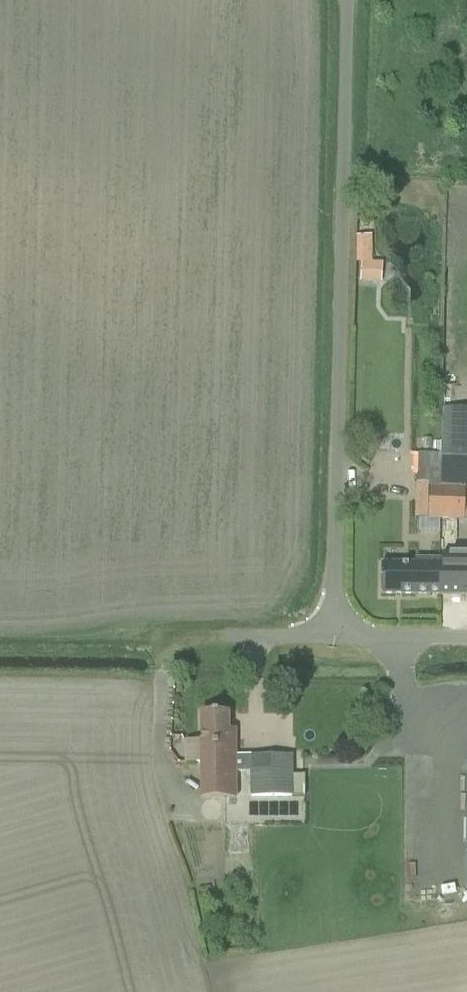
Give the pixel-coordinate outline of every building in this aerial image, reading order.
[(374,234),(357,233),(356,261),(361,261),(361,282),(383,282),(384,260),(374,260),(374,234)] [(423,439),(423,449),(430,449),(431,439),(423,439)] [(466,520),(466,458),(439,457),(439,470),(439,519),(466,520)] [(416,519),(439,519),(439,470),(429,470),(429,483),(418,483),(416,519)] [(381,594),(438,595),(438,559),(415,559),(415,564),(381,563),(381,594)] [(438,559),(438,595),(466,596),(466,560),(438,559)] [(228,713),(201,713),(202,741),(202,742),(202,763),(202,797),(236,797),(236,772),(252,772),(252,797),(303,797),(303,775),(293,775),(293,755),(235,756),(235,730),(228,730),(228,713)] [(281,832),(281,834),(290,834),(290,822),(281,822),(281,832)]
